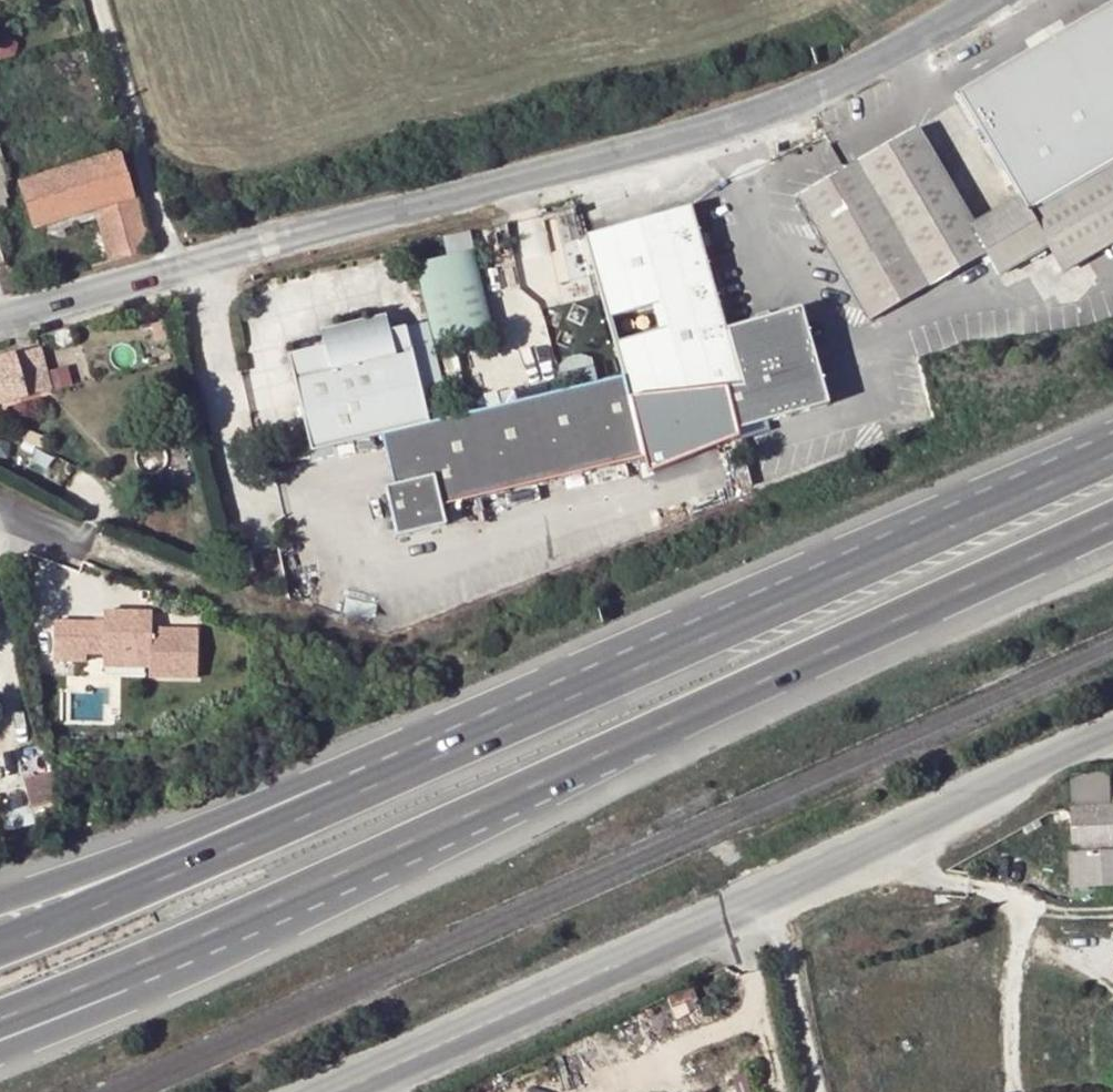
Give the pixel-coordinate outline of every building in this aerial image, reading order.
[(858,163),(930,288),(987,256),(999,277),(1049,248),(1063,272),(1112,243),(1112,7),(961,96),(1020,199),(971,226),(916,129),(858,163)] [(9,39),(0,41),(0,59),(13,55),(16,46),(9,39)] [(9,180),(10,180),(0,146),(0,183),(9,180)] [(74,236),(98,229),(93,210),(132,198),(120,157),(20,186),(33,229),(67,219),(74,236)] [(869,324),(910,300),(914,306),(922,300),(920,293),(930,288),(858,163),(799,199),(869,324)] [(9,180),(0,183),(0,212),(9,209),(9,180)] [(109,265),(153,252),(135,198),(135,197),(132,198),(93,210),(98,229),(109,265)] [(690,206),(584,236),(629,397),(724,387),(737,431),(828,406),(801,310),(726,331),(690,206)] [(182,212),(169,215),(173,229),(185,225),(182,212)] [(473,252),(413,268),(433,348),(493,333),(473,252)] [(289,355),(311,453),(381,436),(429,426),(406,328),(390,332),(387,321),(322,337),(325,348),(289,355)] [(40,351),(0,362),(0,405),(51,392),(40,351)] [(636,462),(620,404),(614,382),(452,420),(429,426),(381,436),(393,486),(384,488),(396,537),(445,526),(441,507),(636,462)] [(669,399),(628,403),(629,412),(670,409),(669,399)] [(49,662),(81,663),(81,656),(98,657),(145,658),(144,671),(144,680),(192,682),(193,634),(147,632),(147,616),(100,614),(99,625),(99,631),(89,630),(89,625),(50,623),(49,662)] [(145,658),(98,657),(98,669),(144,671),(145,658)] [(51,772),(21,779),(27,808),(57,802),(51,772)] [(1069,811),(1070,854),(1112,852),(1112,808),(1104,808),(1069,811)] [(1066,858),(1067,891),(1112,889),(1112,855),(1066,858)] [(692,987),(666,998),(671,1010),(697,1000),(692,987)] [(733,1076),(737,1091),(750,1091),(746,1073),(733,1076)]
